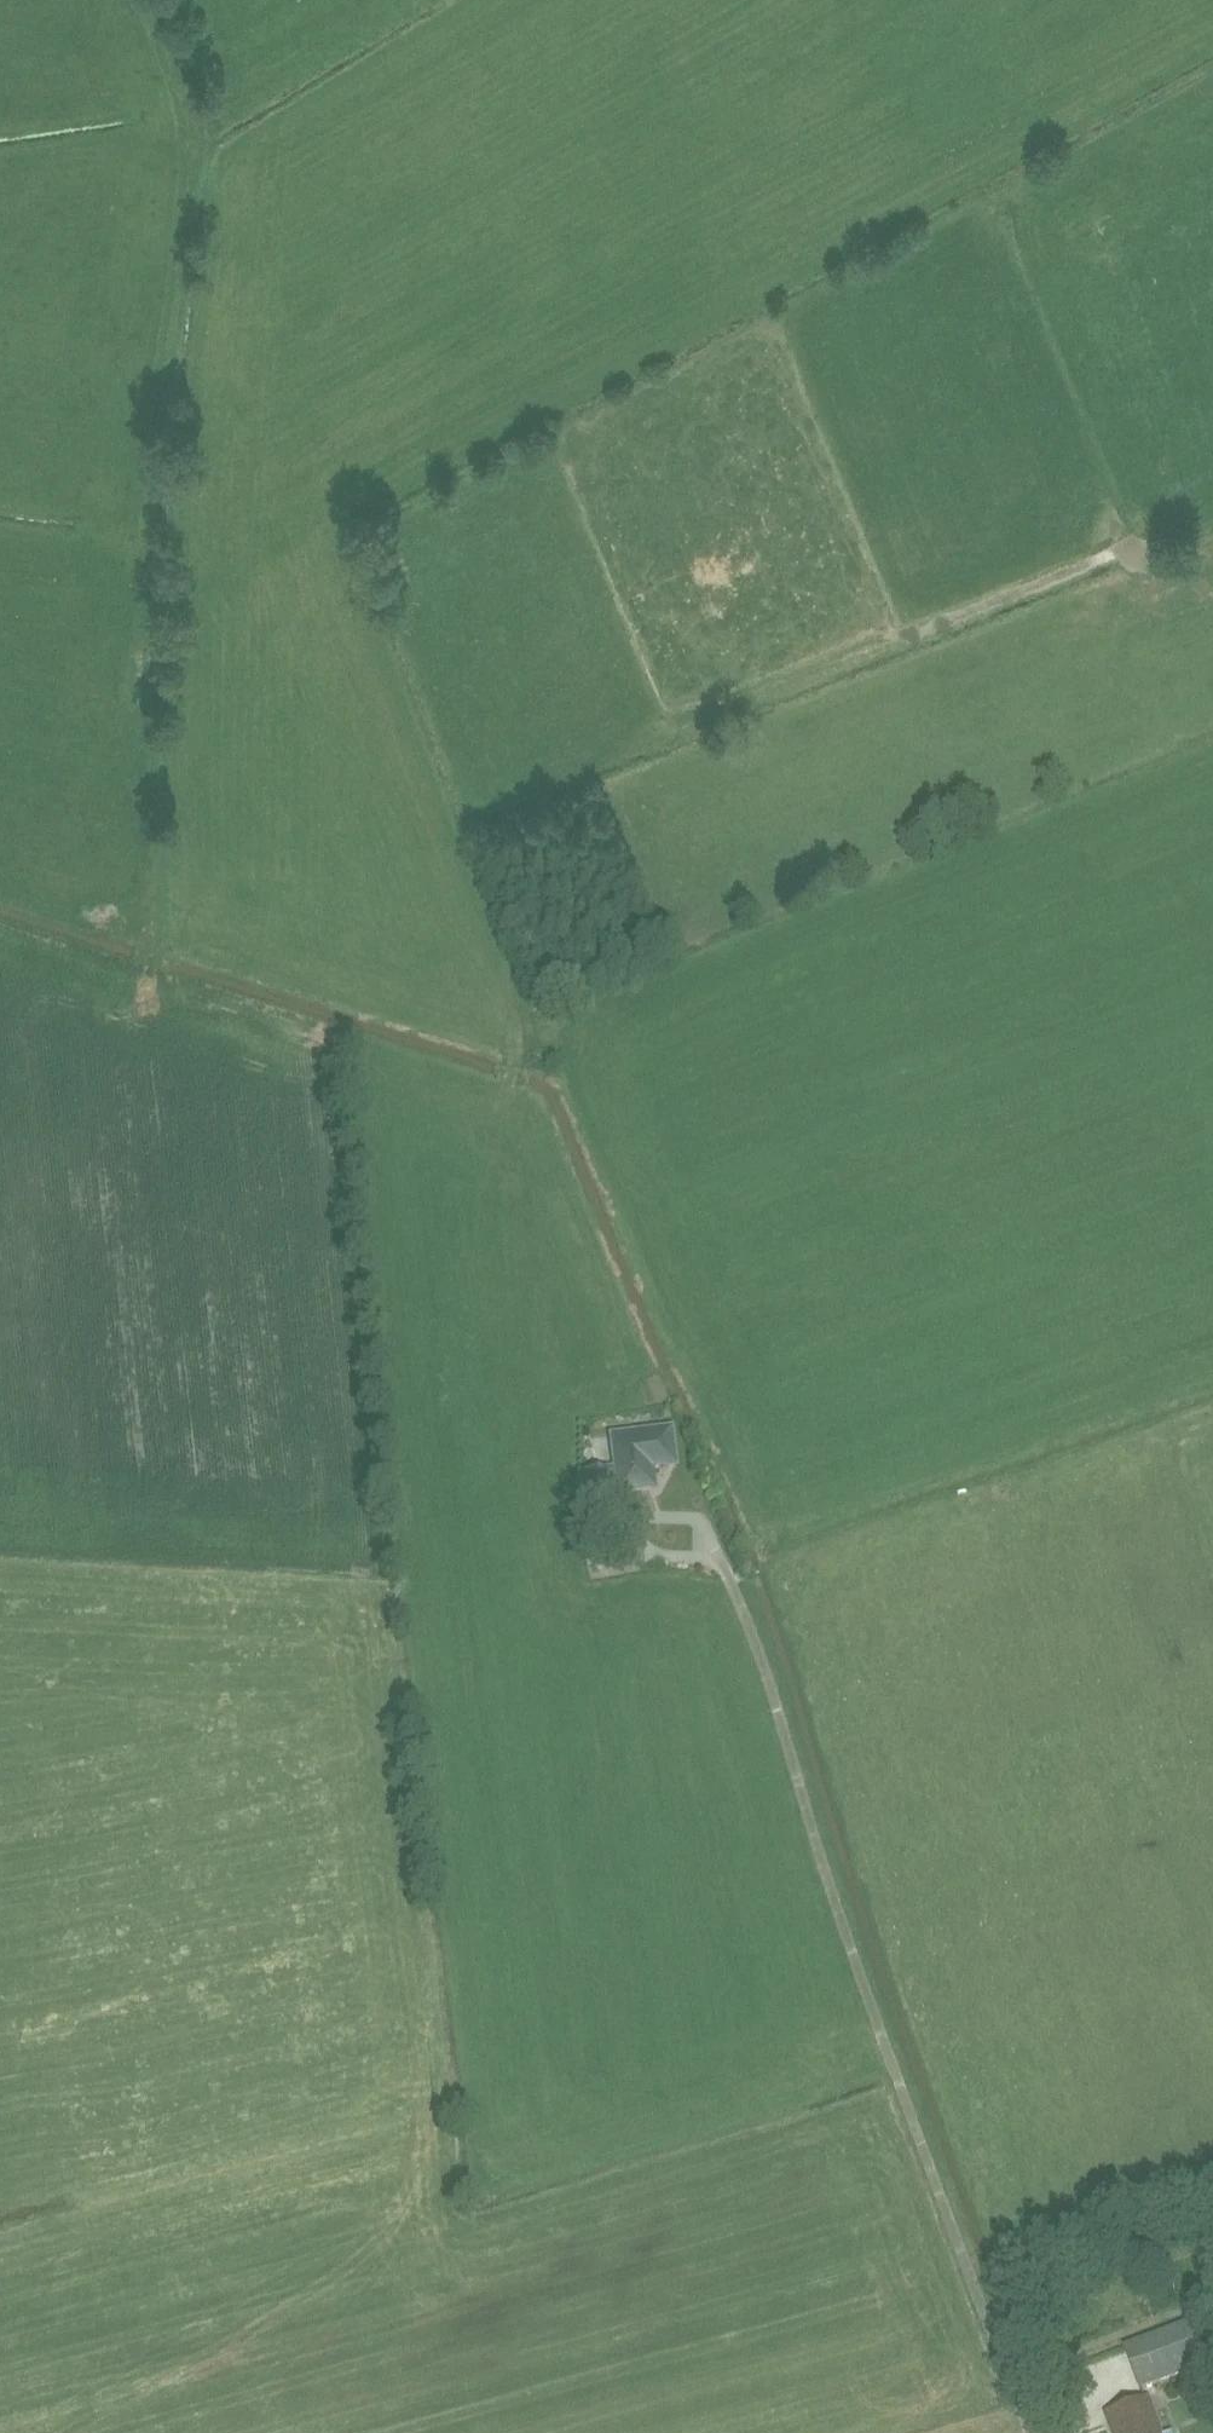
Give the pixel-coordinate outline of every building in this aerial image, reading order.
[(594,1476),(579,1476),(579,1526),(612,1526),(613,1476),(618,1476),(620,1491),(647,1488),(644,1467),(672,1464),(668,1433),(613,1440),(617,1470),(594,1469),(594,1476)] [(1190,2320),(1122,2346),(1138,2391),(1207,2366),(1190,2320)] [(1147,2399),(1103,2414),(1110,2432),(1160,2432),(1147,2399)]
